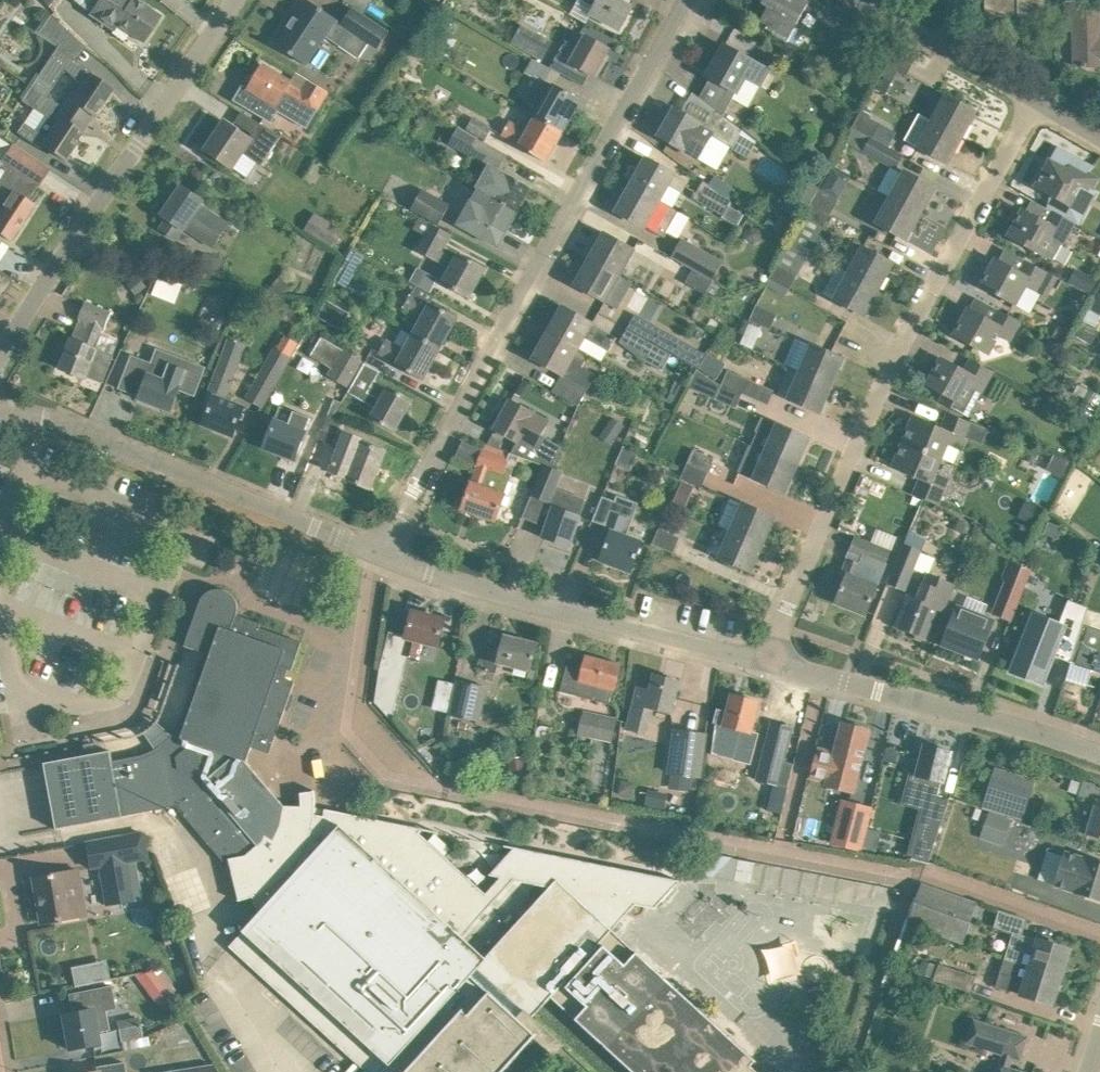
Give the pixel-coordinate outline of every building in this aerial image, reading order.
[(142,41),(159,16),(135,0),(131,0),(130,1),(128,0),(100,0),(90,14),(113,29),(117,24),(142,41)] [(307,0),(306,0),(287,28),(284,25),(275,39),(278,42),(276,44),(307,65),(326,37),(340,46),(350,30),(378,48),(389,32),(353,8),(342,23),(319,7),(307,0)] [(364,12),(372,0),(346,0),(364,12)] [(570,14),(587,23),(592,14),(620,30),(633,7),(621,0),(578,0),(570,14)] [(835,29),(845,11),(826,0),(823,5),(815,0),(765,0),(762,4),(768,7),(758,25),(788,42),(807,8),(818,15),(816,18),(835,29)] [(988,15),(1009,15),(1009,10),(1020,10),(1020,17),(1043,17),(1042,0),(988,0),(988,15)] [(1074,30),(1075,66),(1082,66),(1082,67),(1086,67),(1086,66),(1099,66),(1099,58),(1099,33),(1099,28),(1095,28),(1095,4),(1067,5),(1068,30),(1074,30)] [(74,37),(50,15),(39,31),(66,49),(74,37)] [(512,42),(542,59),(552,41),(522,24),(512,42)] [(566,40),(549,69),(582,87),(590,73),(594,76),(609,49),(586,35),(585,36),(574,31),(568,41),(566,40)] [(700,98),(716,110),(724,116),(744,79),(761,88),(771,71),(725,46),(708,76),(711,78),(700,98)] [(56,48),(30,86),(45,96),(64,69),(81,85),(72,100),(67,97),(60,106),(85,122),(90,114),(93,115),(111,89),(90,75),(92,72),(56,48)] [(880,48),(861,83),(869,87),(888,52),(880,48)] [(887,65),(906,76),(914,61),(894,50),(887,65)] [(263,65),(249,89),(262,97),(253,111),(272,123),(281,108),(281,107),(277,104),(282,96),(315,116),(329,93),(309,81),(302,93),(289,85),(291,82),(263,65)] [(892,81),(881,75),(875,87),(886,93),(892,81)] [(545,101),(537,116),(563,131),(581,100),(554,85),(553,88),(535,78),(527,91),(545,101)] [(30,86),(21,100),(44,115),(34,130),(23,122),(17,132),(40,148),(42,145),(64,159),(81,133),(79,131),(85,122),(60,106),(45,96),(30,86)] [(970,122),(969,121),(974,111),(976,112),(977,111),(947,95),(932,121),(962,138),(970,122)] [(661,119),(654,132),(660,135),(659,136),(678,147),(693,156),(698,159),(717,170),(718,169),(730,147),(732,148),(742,131),(724,116),(716,110),(707,126),(682,112),(676,108),(667,123),(661,119)] [(861,113),(853,127),(873,138),(880,123),(861,113)] [(948,163),(946,162),(952,152),(954,153),(962,138),(932,121),(919,114),(904,140),(918,147),(918,148),(948,164),(948,163)] [(537,116),(528,132),(510,122),(502,135),(520,145),(519,147),(546,162),(563,131),(537,116)] [(467,129),(485,140),(492,129),(473,118),(467,129)] [(280,138),(278,136),(260,124),(250,138),(226,121),(206,150),(232,168),(242,153),(261,166),(280,138)] [(844,142),(894,169),(902,154),(873,138),(853,127),(844,142)] [(458,128),(449,145),(469,156),(488,166),(476,188),(477,189),(517,212),(530,189),(531,188),(520,182),(521,181),(517,179),(516,180),(499,170),(507,155),(478,139),(458,128)] [(11,145),(0,161),(0,163),(35,186),(47,169),(11,145)] [(1050,160),(1036,187),(1050,194),(1047,208),(1052,210),(1063,217),(1069,205),(1080,186),(1092,192),(1094,189),(1099,178),(1087,172),(1093,166),(1058,146),(1050,160)] [(647,158),(632,185),(660,201),(669,185),(682,192),(688,182),(647,158)] [(0,163),(0,234),(10,240),(33,205),(27,201),(36,187),(35,186),(0,163)] [(905,171),(891,197),(921,213),(929,198),(927,197),(933,187),(935,188),(935,187),(905,171)] [(693,199),(722,215),(731,201),(703,181),(693,199)] [(632,185),(617,212),(645,227),(645,226),(664,236),(678,210),(660,201),(632,185)] [(161,229),(179,241),(186,230),(213,249),(231,222),(203,204),(205,202),(182,186),(162,215),(168,219),(161,229)] [(411,210),(438,226),(450,205),(423,189),(411,210)] [(477,189),(457,224),(497,247),(517,212),(477,189)] [(819,189),(811,203),(831,214),(838,200),(819,189)] [(788,194),(780,208),(801,220),(809,205),(788,194)] [(891,197),(877,223),(906,240),(907,239),(905,238),(911,228),(913,229),(921,213),(891,197)] [(811,203),(803,217),(823,228),(831,214),(811,203)] [(1008,236),(1054,261),(1075,223),(1063,217),(1052,210),(1046,222),(1023,210),(1022,212),(1016,208),(1009,222),(1015,225),(1008,236)] [(315,213),(304,230),(332,247),(343,229),(315,213)] [(452,235),(432,224),(419,218),(413,229),(425,236),(417,251),(451,269),(444,283),(469,297),(485,268),(460,254),(459,256),(445,247),(452,235)] [(590,259),(620,276),(635,250),(605,232),(604,233),(606,234),(601,245),(599,244),(590,259)] [(723,262),(682,238),(672,255),(694,268),(714,279),(723,262)] [(850,241),(837,266),(841,268),(849,273),(879,289),(888,274),(886,273),(891,263),(893,264),(894,263),(874,252),(864,247),(863,248),(850,241)] [(769,279),(789,290),(810,252),(791,242),(778,265),(777,265),(769,279)] [(220,277),(226,261),(205,254),(196,280),(209,282),(211,274),(220,277)] [(339,275),(351,282),(362,261),(350,254),(339,275)] [(630,281),(620,276),(590,259),(582,274),(584,275),(578,285),(576,284),(575,285),(605,302),(606,301),(616,306),(630,281)] [(1057,278),(1036,267),(1025,260),(1019,272),(996,259),(981,286),(1015,304),(1025,286),(1042,295),(1046,287),(1051,289),(1057,278)] [(837,266),(823,292),(835,299),(846,305),(865,316),(865,315),(863,314),(869,304),(871,305),(879,289),(849,273),(841,268),(837,266)] [(429,290),(435,276),(417,267),(410,280),(429,290)] [(685,283),(705,295),(714,279),(694,268),(685,283)] [(1068,282),(1090,294),(1097,280),(1076,269),(1068,282)] [(5,291),(13,280),(0,272),(0,299),(5,291)] [(159,277),(152,294),(163,298),(170,281),(159,277)] [(412,295),(404,308),(422,318),(413,334),(440,348),(458,317),(431,302),(435,295),(417,285),(412,295)] [(1091,310),(1099,315),(1099,296),(1098,295),(1091,309),(1091,310)] [(325,299),(317,317),(340,328),(349,310),(325,299)] [(80,319),(90,323),(82,342),(72,339),(60,368),(86,378),(87,376),(103,383),(114,355),(95,348),(103,328),(106,329),(112,313),(86,303),(80,319)] [(750,320),(771,329),(777,315),(756,306),(750,320)] [(549,333),(578,349),(585,337),(610,351),(618,337),(563,307),(549,333)] [(1021,322),(1009,316),(998,310),(992,321),(969,309),(954,335),(988,354),(998,336),(1010,342),(1021,322)] [(696,367),(704,353),(660,329),(652,343),(696,367)] [(575,355),(578,349),(549,333),(534,359),(562,375),(553,392),(579,406),(597,374),(584,367),(587,361),(575,355)] [(413,334),(404,350),(387,340),(380,353),(397,363),(396,365),(423,380),(440,348),(413,334)] [(332,368),(328,375),(348,387),(363,362),(322,337),(311,356),(332,368)] [(208,395),(214,397),(204,424),(234,435),(244,407),(225,400),(246,345),(230,339),(208,395)] [(639,357),(662,370),(671,354),(652,343),(648,341),(639,357)] [(813,345),(802,372),(832,385),(839,369),(837,369),(841,358),(843,359),(844,358),(813,345)] [(257,377),(275,387),(292,358),(274,348),(257,377)] [(132,357),(120,388),(140,396),(139,399),(172,412),(180,390),(195,396),(205,368),(157,349),(151,364),(132,357)] [(708,354),(699,368),(712,376),(721,362),(708,354)] [(939,402),(969,418),(994,371),(971,359),(965,370),(942,358),(927,385),(944,394),(939,402)] [(388,388),(374,381),(380,369),(364,360),(348,390),(378,407),(372,417),(395,430),(412,400),(389,387),(388,388)] [(688,387),(716,399),(722,384),(697,369),(688,387)] [(742,393),(769,404),(774,391),(728,371),(722,384),(742,393)] [(802,372),(790,399),(820,413),(820,412),(818,411),(823,401),(825,401),(832,385),(802,372)] [(715,400),(736,409),(742,393),(722,384),(716,399),(715,400)] [(511,400),(495,429),(518,442),(511,454),(536,462),(552,468),(561,446),(548,439),(543,449),(536,445),(541,435),(548,422),(533,414),(534,413),(511,400)] [(272,427),(265,447),(295,459),(305,432),(304,432),(310,418),(294,412),(280,407),(275,420),(272,427)] [(914,416),(903,442),(942,458),(949,443),(961,448),(972,422),(948,413),(942,428),(914,416)] [(320,438),(321,439),(340,447),(330,471),(348,477),(347,479),(372,489),(387,451),(363,441),(364,439),(339,430),(342,421),(333,417),(329,415),(320,438)] [(762,417),(755,431),(758,432),(771,438),(766,451),(797,464),(804,449),(802,448),(807,437),(809,438),(809,437),(778,424),(762,417)] [(612,418),(604,430),(617,438),(625,426),(612,418)] [(455,457),(473,463),(479,446),(461,440),(455,457)] [(903,442),(893,468),(920,479),(914,495),(938,505),(949,478),(936,473),(942,458),(903,442)] [(486,445),(463,509),(496,521),(497,518),(499,518),(503,507),(501,506),(505,494),(512,474),(515,466),(516,467),(519,457),(511,454),(486,445)] [(621,447),(617,465),(631,468),(635,450),(621,447)] [(688,464),(694,450),(686,447),(678,464),(686,468),(688,464)] [(708,473),(714,459),(694,450),(688,464),(708,473)] [(744,458),(737,473),(754,480),(785,493),(786,492),(784,491),(788,480),(790,481),(797,464),(766,451),(759,465),(746,459),(744,458)] [(1062,458),(1054,473),(1064,478),(1069,467),(1071,468),(1074,462),(1062,458)] [(681,479),(701,488),(708,473),(688,464),(681,479)] [(563,473),(544,465),(531,496),(550,504),(563,473)] [(543,537),(570,546),(580,516),(570,512),(575,496),(562,492),(557,507),(554,506),(543,537)] [(602,496),(593,521),(606,526),(604,530),(611,532),(601,559),(631,571),(642,542),(621,534),(633,501),(617,496),(615,501),(602,496)] [(69,514),(81,518),(85,506),(73,502),(69,514)] [(744,503),(732,531),(763,544),(770,528),(768,527),(772,517),(774,518),(775,516),(744,503)] [(653,543),(673,552),(679,538),(659,529),(653,543)] [(732,531),(719,558),(751,572),(751,571),(749,570),(754,559),(756,560),(763,544),(732,531)] [(847,575),(836,602),(866,614),(877,586),(885,567),(892,550),(855,536),(849,552),(850,553),(848,558),(842,573),(847,575)] [(888,583),(905,590),(922,551),(904,544),(888,583)] [(994,614),(1011,620),(1031,569),(1010,561),(1005,576),(1007,581),(994,614)] [(944,611),(954,584),(929,574),(919,601),(909,596),(897,626),(925,637),(937,609),(944,611)] [(155,749),(149,752),(138,756),(113,760),(113,761),(123,816),(131,814),(176,806),(224,861),(230,860),(239,899),(238,899),(238,901),(247,898),(250,897),(253,896),(257,895),(261,893),(267,910),(261,917),(236,942),(371,1071),(483,1071),(527,1024),(532,1017),(534,1016),(534,1015),(544,1005),(552,996),(613,929),(636,904),(657,908),(658,907),(657,907),(680,881),(681,881),(681,880),(515,847),(491,874),(490,873),(490,875),(502,877),(487,894),(420,833),(423,830),(424,830),(424,829),(341,812),(326,809),(324,816),(315,814),(316,807),(316,802),(315,790),(313,790),(313,791),(301,793),(301,799),(301,805),(302,806),(293,806),(285,805),(247,762),(252,747),(270,753),(274,743),(295,682),(285,678),(289,670),(292,671),(302,642),(290,638),(285,636),(260,627),(261,623),(241,616),(239,615),(237,615),(238,607),(237,603),(237,600),(232,594),(226,590),(222,589),(219,589),(211,590),(205,594),(202,598),(201,600),(197,610),(193,623),(188,636),(185,646),(204,653),(183,713),(177,726),(171,735),(170,737),(164,732),(152,740),(157,748),(155,749)] [(981,615),(987,605),(968,595),(962,606),(981,615)] [(1012,671),(1043,684),(1054,656),(1071,662),(1088,607),(1068,599),(1059,623),(1034,614),(1012,671)] [(942,644),(979,658),(988,636),(994,621),(972,612),(958,607),(952,622),(951,622),(942,644)] [(380,669),(375,701),(392,720),(408,654),(419,657),(423,641),(438,645),(445,620),(413,612),(407,636),(389,631),(380,669)] [(1071,662),(1094,670),(1099,672),(1099,651),(1099,650),(1099,639),(1086,635),(1087,632),(1088,629),(1082,627),(1071,662)] [(486,671),(496,673),(499,663),(530,671),(537,644),(505,636),(501,652),(492,650),(486,671)] [(561,691),(608,704),(612,691),(614,691),(621,666),(586,657),(584,668),(568,664),(561,691)] [(637,693),(627,730),(644,734),(651,708),(671,713),(680,681),(654,674),(648,696),(637,693)] [(488,687),(457,680),(450,715),(480,722),(488,687)] [(724,726),(728,727),(724,741),(738,745),(741,730),(751,733),(759,701),(732,694),(724,726)] [(578,735),(610,742),(615,719),(583,712),(578,735)] [(757,779),(778,784),(793,727),(772,722),(757,779)] [(870,730),(843,723),(836,751),(818,746),(809,779),(826,783),(825,786),(854,793),(870,730)] [(669,774),(700,778),(706,735),(675,730),(669,774)] [(905,790),(929,796),(933,783),(943,786),(952,751),(925,744),(917,774),(909,772),(905,790)] [(900,750),(887,746),(883,759),(897,763),(900,750)] [(111,751),(44,763),(57,829),(123,817),(123,816),(113,761),(113,760),(111,751)] [(997,773),(984,809),(990,811),(1013,818),(1021,821),(1033,785),(997,773)] [(1097,802),(1087,834),(1099,838),(1099,785),(1084,780),(1078,797),(1097,802)] [(901,794),(880,789),(866,847),(887,852),(888,846),(901,794)] [(844,799),(832,843),(861,851),(873,807),(844,799)] [(946,807),(928,802),(917,833),(935,840),(946,807)] [(990,811),(985,825),(1007,832),(1012,819),(990,811)] [(143,832),(86,843),(90,868),(99,866),(106,905),(133,900),(126,861),(133,860),(147,858),(143,832)] [(937,840),(935,840),(917,833),(910,851),(888,846),(887,852),(886,856),(913,861),(914,857),(929,862),(937,840)] [(1087,858),(1086,858),(1066,852),(1056,884),(1076,890),(1076,892),(1099,899),(1099,862),(1087,858)] [(721,854),(702,875),(714,877),(733,857),(721,854)] [(738,859),(734,880),(751,883),(755,862),(738,859)] [(32,878),(40,922),(86,914),(78,870),(32,878)] [(908,923),(964,943),(978,902),(922,882),(917,899),(908,923)] [(1014,932),(1006,957),(1061,977),(1070,949),(1022,934),(1027,919),(1000,910),(995,926),(1014,932)] [(613,929),(552,996),(634,1071),(759,1071),(752,1065),(756,1060),(613,929)] [(795,941),(761,948),(767,979),(801,973),(795,941)] [(1006,957),(997,986),(1053,1004),(1061,977),(1006,957)] [(935,981),(972,993),(978,975),(941,963),(935,981)] [(137,973),(154,1007),(173,998),(156,964),(137,973)] [(115,992),(118,991),(125,990),(123,978),(113,980),(115,992)] [(90,1009),(61,1015),(68,1049),(99,1043),(97,1032),(108,1029),(104,1011),(114,1009),(110,985),(76,992),(77,994),(86,992),(90,1009)] [(118,1020),(121,1040),(141,1037),(138,1016),(118,1020)] [(1002,1055),(996,1071),(1022,1071),(1009,1068),(1012,1058),(1020,1060),(1028,1037),(973,1019),(965,1043),(1002,1055)] [(124,1062),(96,1066),(97,1071),(94,1071),(126,1071),(124,1062)] [(171,1071),(214,1071),(212,1063),(170,1069),(171,1071)]
